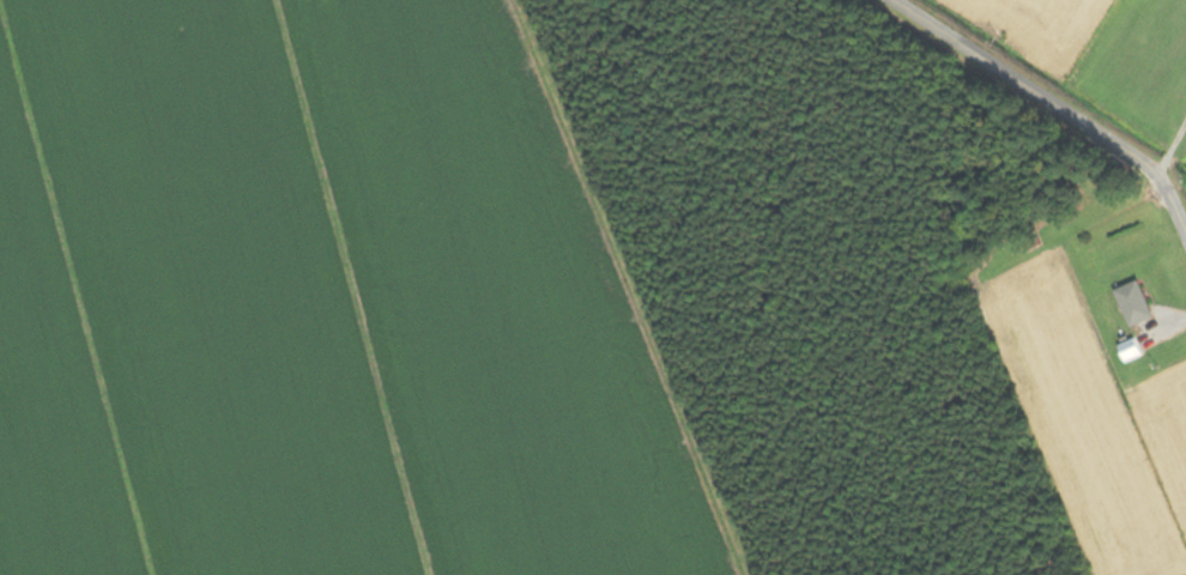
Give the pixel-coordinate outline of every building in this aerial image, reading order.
[(1116,290),(1132,328),(1156,317),(1140,280),(1116,290)] [(1128,362),(1143,353),(1135,339),(1120,347),(1128,362)]
